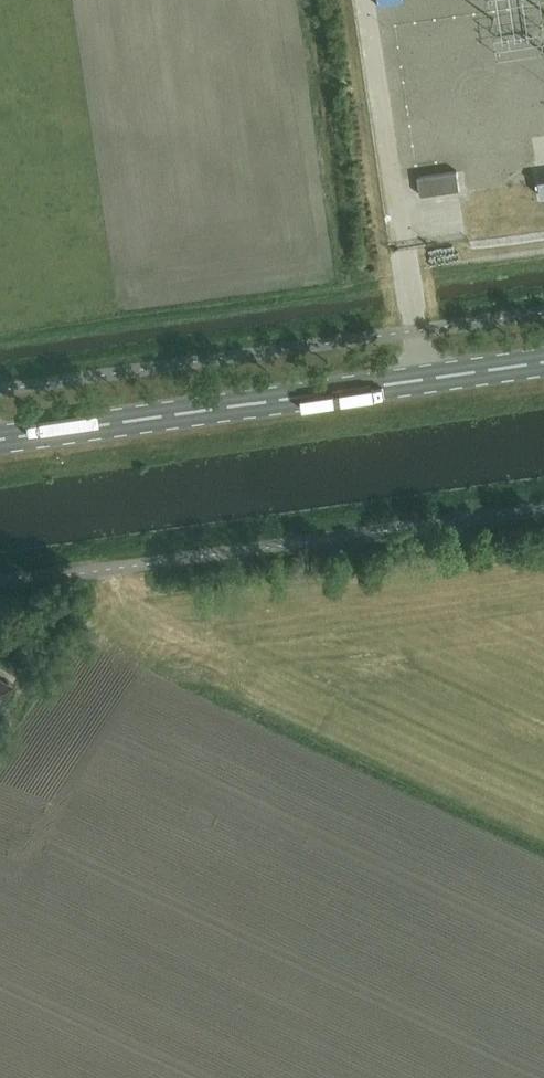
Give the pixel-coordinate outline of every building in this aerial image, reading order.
[(458,171),(418,177),(421,195),(460,190),(458,171)]
